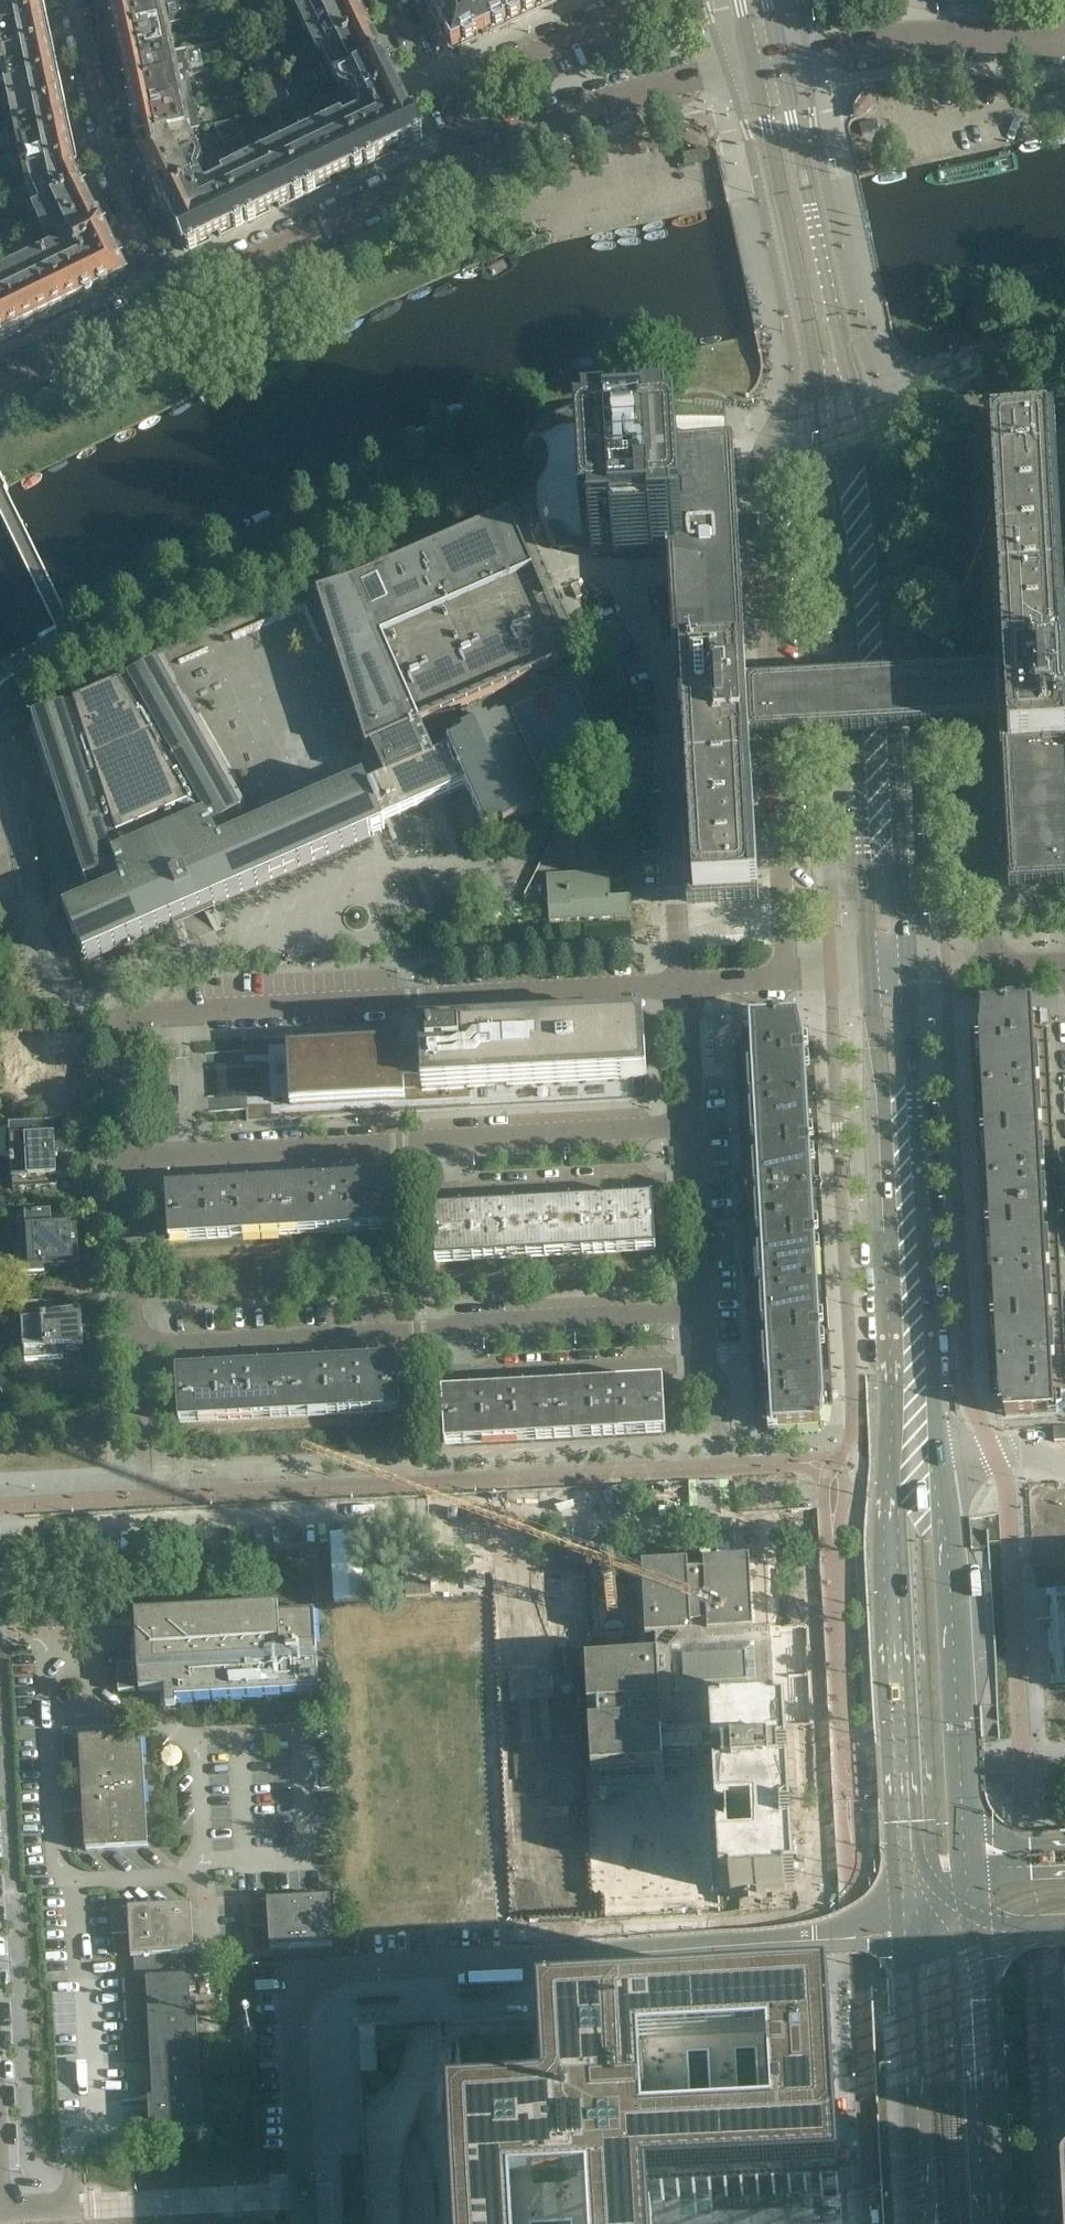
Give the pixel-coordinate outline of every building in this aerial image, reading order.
[(39,0),(0,0),(0,29),(43,20),(39,0)] [(159,0),(109,0),(111,11),(159,1),(159,0)] [(354,0),(310,0),(299,5),(311,30),(358,7),(354,0)] [(466,0),(428,0),(452,51),(483,36),(466,0)] [(512,0),(466,0),(483,36),(521,18),(512,0)] [(558,0),(512,0),(521,18),(558,0)] [(164,27),(159,1),(111,11),(117,37),(164,27)] [(241,18),(237,5),(229,8),(233,20),(241,18)] [(369,31),(358,7),(311,30),(322,54),(326,52),(369,31)] [(43,20),(0,29),(0,41),(4,58),(49,48),(43,20)] [(170,53),(164,27),(117,37),(122,63),(170,53)] [(239,37),(235,27),(222,32),(225,41),(239,37)] [(385,63),(369,31),(326,52),(332,64),(328,66),(336,82),(340,80),(352,74),(354,78),(385,63)] [(242,46),(239,37),(225,41),(229,51),(242,46)] [(255,57),(251,44),(242,47),(247,60),(255,57)] [(55,77),(49,48),(4,58),(10,87),(55,77)] [(176,80),(170,53),(122,63),(128,90),(176,80)] [(259,69),(255,57),(247,60),(251,72),(259,69)] [(398,91),(385,63),(354,78),(352,74),(340,80),(347,95),(354,97),(356,102),(363,104),(376,98),(378,101),(398,91)] [(62,106),(55,77),(10,87),(16,116),(62,106)] [(186,77),(176,80),(128,90),(134,116),(181,106),(192,104),(186,77)] [(256,88),(253,79),(240,83),(243,93),(256,88)] [(260,98),(256,88),(243,93),(246,102),(260,98)] [(312,99),(310,95),(307,90),(300,94),(304,103),(312,99)] [(424,138),(414,117),(411,118),(398,91),(378,101),(376,98),(363,104),(366,110),(364,116),(369,114),(374,115),(392,154),(424,138)] [(304,103),(300,94),(292,98),(297,107),(304,103)] [(874,107),(875,104),(875,101),(875,99),(875,96),(874,94),(871,94),(868,95),(865,96),(862,98),(859,101),(858,102),(857,104),(856,108),(855,110),(855,111),(855,112),(855,114),(855,117),(856,119),(859,119),(863,118),(866,117),(868,115),(871,112),(871,111),(872,110),(873,108),(874,107)] [(297,107),(292,98),(283,102),(287,111),(297,107)] [(287,111),(283,102),(273,107),(277,116),(287,111)] [(192,104),(181,106),(134,116),(139,142),(183,133),(197,130),(192,104)] [(68,135),(62,106),(16,116),(22,145),(68,135)] [(277,116),(273,107),(263,112),(267,121),(277,116)] [(349,113),(346,107),(341,109),(344,115),(349,113)] [(344,115),(341,109),(336,112),(339,118),(344,115)] [(392,154),(374,115),(369,114),(364,116),(363,120),(344,128),(363,168),(392,154)] [(245,137),(239,125),(231,129),(237,141),(245,137)] [(363,168),(344,128),(343,125),(330,131),(328,128),(311,136),(333,182),(363,168)] [(237,141),(231,129),(224,133),(229,145),(237,141)] [(698,134),(696,133),(694,132),(692,131),(690,131),(687,131),(685,131),(683,131),(679,132),(680,135),(680,137),(681,138),(682,140),(684,142),(685,144),(687,146),(689,147),(691,148),(693,149),(695,149),(697,150),(699,150),(703,150),(705,149),(706,149),(706,146),(705,144),(705,142),(703,140),(702,138),(700,135),(698,134)] [(193,155),(183,133),(139,142),(143,160),(150,175),(193,155)] [(229,145),(224,133),(216,136),(221,148),(229,145)] [(74,164),(68,135),(22,145),(28,173),(74,164)] [(333,182),(311,136),(293,144),(295,148),(283,154),(303,196),(333,182)] [(303,196),(283,154),(270,160),(269,156),(251,165),(273,211),(303,196)] [(197,185),(199,178),(196,173),(199,166),(193,155),(150,175),(164,204),(185,194),(183,191),(197,185)] [(83,188),(76,174),(74,164),(28,173),(32,191),(40,209),(41,209),(83,188)] [(273,211),(251,165),(234,173),(235,177),(223,183),(225,186),(243,225),(273,211)] [(219,175),(217,169),(211,172),(214,178),(219,175)] [(214,178),(211,172),(206,174),(209,180),(214,178)] [(715,173),(709,174),(714,196),(719,194),(715,173)] [(214,239),(195,199),(196,194),(200,192),(197,185),(183,191),(185,194),(164,204),(188,252),(214,239)] [(243,225),(225,186),(207,194),(200,192),(196,194),(195,199),(214,239),(243,225)] [(109,243),(83,188),(41,209),(40,209),(37,210),(51,237),(55,235),(60,245),(64,243),(68,251),(80,258),(109,243)] [(128,281),(109,243),(80,258),(98,295),(128,281)] [(98,295),(80,258),(68,251),(45,262),(68,310),(98,295)] [(68,310),(45,262),(16,277),(38,324),(68,310)] [(16,277),(0,284),(0,320),(9,338),(38,324),(16,277)] [(0,320),(0,342),(9,338),(0,320)] [(997,674),(999,728),(1008,893),(1064,890),(1064,613),(1055,425),(984,429),(997,674)] [(759,906),(750,741),(747,687),(734,443),(576,452),(582,562),(668,557),(688,910),(759,906)] [(384,778),(385,780),(434,759),(433,757),(433,756),(421,729),(420,728),(572,662),(509,518),(358,584),(317,597),(366,752),(372,749),(372,750),(372,751),(384,778)] [(85,960),(370,836),(372,834),(373,836),(381,832),(381,831),(384,829),(382,823),(465,787),(486,833),(503,826),(504,830),(530,819),(528,815),(544,808),(506,721),(490,728),(488,724),(463,735),(465,739),(448,747),(450,751),(434,759),(385,780),(366,788),(364,782),(363,782),(235,838),(226,823),(242,814),(158,665),(128,682),(120,687),(119,687),(74,706),(75,707),(65,710),(65,709),(32,720),(85,883),(102,878),(108,894),(64,913),(85,960)] [(750,741),(999,728),(997,674),(747,687),(750,741)] [(610,900),(610,886),(591,887),(590,874),(547,876),(550,922),(629,917),(628,899),(610,900)] [(1056,1181),(1048,1025),(1041,1026),(1040,1015),(1032,1014),(1031,1006),(982,1009),(980,1031),(979,1031),(1000,1398),(1005,1416),(1053,1413),(1053,1405),(1061,1403),(1061,1392),(1064,1392),(1064,1344),(1056,1181)] [(643,1018),(532,1024),(419,1030),(420,1054),(411,1055),(403,1055),(404,1074),(421,1073),(422,1091),(647,1079),(643,1018)] [(824,1407),(813,1213),(803,1040),(798,1019),(749,1021),(750,1029),(741,1032),(742,1042),(735,1043),(755,1409),(762,1409),(762,1419),(772,1421),(772,1429),(821,1426),(823,1407),(824,1407)] [(408,1031),(242,1040),(244,1067),(259,1066),(260,1080),(260,1093),(245,1094),(247,1121),(648,1099),(647,1079),(422,1091),(421,1073),(404,1074),(403,1055),(411,1055),(420,1054),(419,1030),(408,1031)] [(75,1178),(72,1138),(43,1140),(42,1126),(10,1128),(12,1160),(11,1160),(12,1167),(13,1189),(42,1188),(42,1179),(75,1178)] [(390,1231),(388,1187),(387,1179),(167,1191),(169,1243),(390,1231)] [(656,1252),(653,1200),(432,1213),(435,1265),(656,1252)] [(79,1266),(77,1228),(52,1230),(51,1214),(25,1216),(23,1216),(21,1218),(19,1219),(18,1221),(18,1222),(17,1225),(20,1276),(45,1275),(45,1268),(46,1268),(46,1267),(79,1266)] [(81,1296),(80,1281),(44,1283),(45,1298),(81,1296)] [(84,1351),(82,1314),(47,1319),(46,1303),(22,1304),(25,1361),(49,1359),(49,1351),(84,1351)] [(401,1413),(398,1361),(177,1373),(180,1425),(401,1413)] [(666,1435),(663,1383),(442,1395),(445,1447),(666,1435)] [(1037,1569),(1064,1568),(1064,1491),(1064,1481),(1034,1482),(1037,1569)] [(575,1908),(630,1905),(669,1903),(671,1903),(680,1902),(680,1908),(681,1908),(690,1908),(702,1908),(731,1906),(731,1905),(731,1891),(748,1890),(757,1889),(785,1888),(785,1884),(794,1884),(792,1838),(782,1838),(782,1827),(782,1822),(791,1822),(791,1814),(789,1787),(789,1785),(781,1786),(779,1752),(787,1752),(786,1733),(786,1731),(786,1725),(810,1724),(812,1724),(820,1723),(815,1625),(806,1625),(769,1627),(770,1636),(754,1637),(750,1567),(642,1572),(646,1642),(646,1645),(648,1645),(649,1660),(586,1664),(586,1665),(588,1709),(597,1709),(598,1725),(589,1725),(591,1771),(653,1768),(654,1785),(655,1785),(655,1790),(646,1790),(596,1793),(596,1796),(585,1797),(581,1797),(581,1794),(577,1794),(577,1797),(563,1798),(562,1795),(542,1796),(533,1796),(536,1846),(521,1847),(521,1848),(520,1848),(521,1860),(522,1860),(522,1861),(537,1860),(540,1910),(548,1910),(575,1908)] [(317,1654),(314,1611),(279,1613),(278,1606),(135,1614),(138,1665),(121,1666),(123,1691),(139,1690),(139,1692),(165,1691),(166,1708),(176,1708),(176,1701),(319,1693),(317,1654)] [(592,1643),(592,1628),(577,1629),(578,1644),(592,1643)] [(145,1783),(142,1735),(62,1740),(63,1765),(81,1764),(82,1786),(145,1783)] [(149,1847),(145,1783),(82,1786),(64,1787),(66,1812),(83,1811),(86,1851),(149,1847)] [(333,1947),(330,1898),(250,1902),(251,1927),(269,1926),(270,1950),(333,1947)] [(194,1954),(191,1906),(111,1910),(112,1935),(130,1934),(131,1958),(194,1954)] [(1021,2223),(1064,2223),(1064,1952),(1044,1954),(1008,1985),(1021,2223)] [(201,2098),(196,2004),(191,2004),(191,1993),(196,1992),(195,1977),(123,1981),(125,2023),(149,2021),(152,2086),(153,2086),(154,2099),(148,2100),(149,2111),(150,2135),(156,2135),(156,2134),(202,2131),(201,2098)] [(454,2223),(652,2223),(651,2217),(759,2211),(841,2206),(830,2004),(541,2020),(546,2111),(448,2116),(454,2223)]
